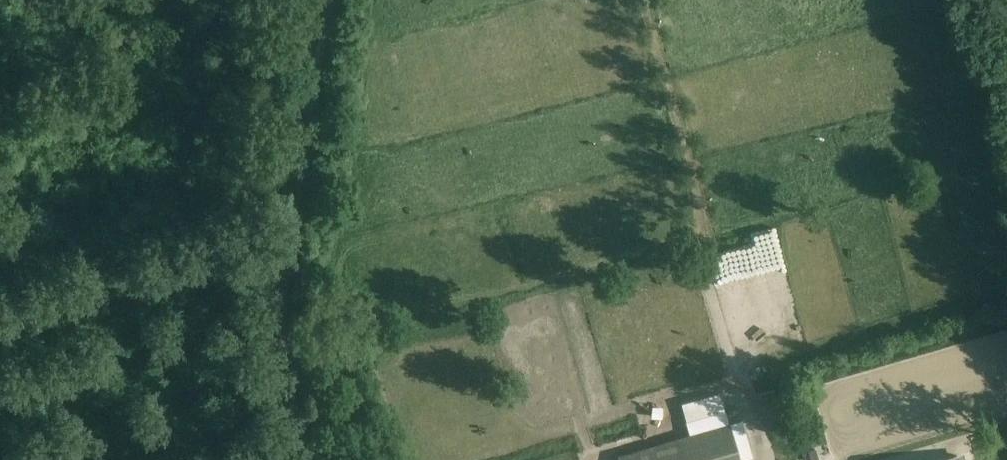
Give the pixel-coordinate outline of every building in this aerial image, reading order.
[(724,416),(611,446),(615,459),(735,459),(724,416)]
